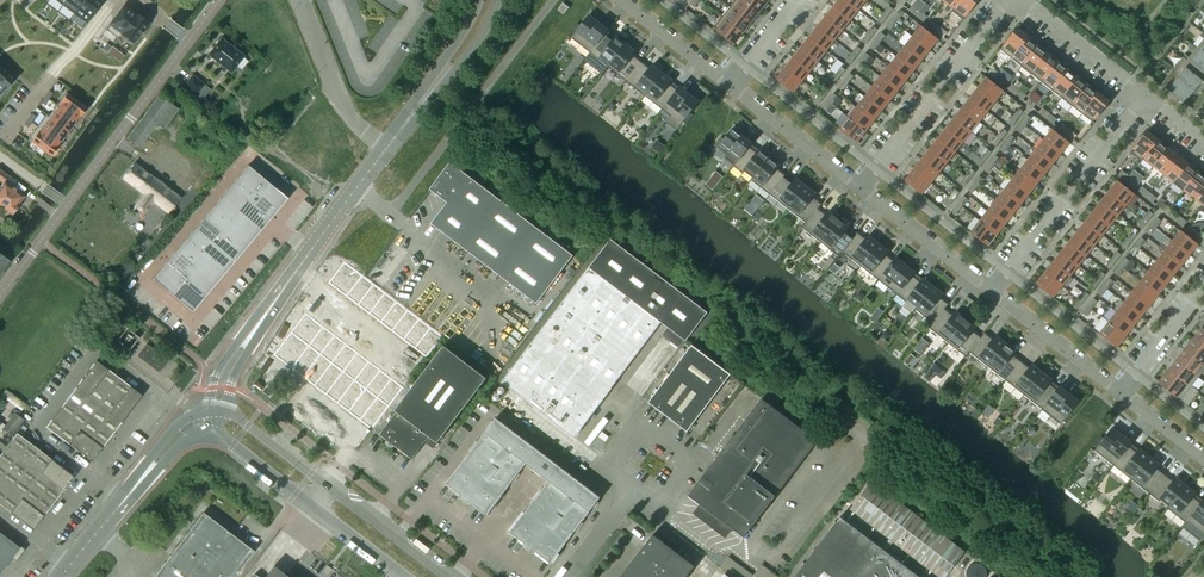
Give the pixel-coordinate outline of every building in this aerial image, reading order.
[(63,5),(74,13),(84,0),(66,0),(63,5)] [(74,13),(87,23),(104,0),(84,0),(74,13)] [(742,0),(735,0),(730,7),(750,23),(758,13),(742,0)] [(763,0),(742,0),(758,13),(766,3),(763,0)] [(845,0),(838,0),(833,7),(850,21),(858,11),(845,0)] [(865,0),(845,0),(858,11),(866,0),(865,0)] [(961,0),(945,0),(944,1),(953,8),(951,11),(952,12),(961,0)] [(978,2),(977,1),(978,0),(961,0),(952,12),(962,20),(974,6),(975,7),(978,2)] [(565,14),(569,8),(563,2),(558,8),(559,9),(558,10),(563,15),(564,13),(565,14)] [(124,5),(109,25),(121,34),(136,14),(124,5)] [(919,11),(912,5),(909,10),(916,16),(919,11)] [(887,17),(893,10),(888,6),(883,14),(887,17)] [(750,23),(730,7),(722,17),(742,33),(750,23)] [(850,21),(833,7),(825,17),(842,31),(850,21)] [(927,17),(919,11),(916,16),(923,21),(927,17)] [(895,24),(901,16),(897,13),(891,20),(895,24)] [(136,14),(121,34),(133,43),(148,23),(136,14)] [(881,24),(887,17),(883,14),(877,21),(881,24)] [(590,53),(605,33),(606,34),(608,31),(595,21),(596,19),(590,15),(580,27),(577,25),(571,32),(574,34),(571,38),(572,39),(572,38),(590,53)] [(742,33),(722,17),(714,27),(713,27),(727,38),(725,40),(731,45),(733,43),(734,44),(742,33)] [(842,31),(825,17),(817,27),(834,41),(842,31)] [(890,31),(895,24),(891,20),(885,27),(890,31)] [(940,27),(932,21),(929,26),(936,32),(940,27)] [(871,37),(877,30),(872,26),(867,34),(871,37)] [(938,39),(921,26),(912,37),(929,50),(938,39)] [(834,41),(817,27),(809,37),(826,51),(834,41)] [(943,37),(947,33),(940,27),(936,32),(943,37)] [(1011,58),(1027,38),(1016,30),(1015,31),(1014,30),(1011,35),(1012,35),(1000,50),(1011,58)] [(608,67),(627,43),(621,39),(620,40),(615,37),(613,40),(606,34),(605,33),(590,53),(599,60),(602,57),(610,64),(607,67),(608,67)] [(879,44),(885,37),(881,33),(875,40),(879,44)] [(865,44),(871,37),(867,34),(861,41),(865,44)] [(826,51),(809,37),(801,48),(818,61),(826,51)] [(929,50),(912,37),(904,47),(921,61),(929,50)] [(1021,66),(1037,46),(1027,38),(1011,58),(1021,66)] [(221,39),(209,55),(231,72),(243,56),(221,39)] [(874,51),(879,44),(875,40),(869,48),(874,51)] [(626,81),(641,62),(633,55),(636,53),(631,49),(632,48),(627,43),(608,67),(626,81)] [(1031,74),(1047,54),(1037,46),(1021,66),(1031,74)] [(855,57),(861,50),(857,47),(851,54),(855,57)] [(921,61),(904,47),(896,57),(914,70),(921,61)] [(818,61),(801,48),(793,57),(810,71),(818,61)] [(1196,48),(1189,58),(1185,55),(1182,58),(1203,75),(1203,54),(1196,48)] [(863,64),(869,57),(865,53),(859,61),(863,64)] [(849,65),(855,57),(851,54),(845,61),(849,65)] [(1041,82),(1057,62),(1047,54),(1031,74),(1041,82)] [(810,71),(793,57),(785,67),(802,81),(810,71)] [(905,81),(913,71),(914,70),(896,57),(888,67),(905,81)] [(1182,58),(1172,71),(1195,89),(1197,88),(1203,81),(1202,81),(1203,78),(1203,75),(1182,58)] [(858,71),(863,64),(859,61),(853,68),(858,71)] [(644,96),(663,72),(657,67),(656,69),(652,65),(650,68),(641,62),(626,81),(644,96)] [(1051,90),(1067,70),(1057,62),(1041,82),(1051,90)] [(802,81),(785,67),(777,78),(786,85),(785,87),(793,93),(802,81)] [(839,78),(845,70),(841,67),(835,74),(839,78)] [(905,81),(888,67),(880,77),(897,91),(905,81)] [(998,73),(992,68),(988,72),(995,78),(998,73)] [(0,72),(0,94),(14,79),(3,69),(0,72)] [(1061,98),(1078,78),(1067,70),(1051,90),(1061,98)] [(1195,89),(1172,71),(1161,84),(1165,88),(1166,88),(1168,89),(1182,103),(1188,97),(1189,98),(1195,89)] [(678,91),(677,90),(670,84),(672,81),(668,78),(669,77),(663,72),(644,96),(662,110),(678,91)] [(1006,79),(999,74),(998,73),(995,78),(1003,84),(1006,79)] [(833,85),(839,78),(835,74),(829,82),(833,85)] [(847,84),(853,77),(849,74),(843,81),(847,84)] [(204,85),(192,76),(184,87),(195,96),(204,85)] [(897,91),(880,77),(872,87),(889,101),(897,91)] [(1003,91),(986,77),(977,88),(995,102),(1003,91)] [(1072,106),(1088,86),(1078,78),(1061,98),(1072,106)] [(842,92),(847,84),(843,81),(837,88),(842,92)] [(1015,94),(1019,90),(1012,84),(1008,88),(1015,94)] [(1082,114),(1098,94),(1088,86),(1072,106),(1082,114)] [(690,113),(699,101),(693,96),(692,97),(680,87),(677,90),(678,91),(662,110),(671,117),(666,122),(676,130),(684,121),(687,123),(692,116),(690,113)] [(823,97),(829,90),(825,87),(819,94),(823,97)] [(889,101),(872,87),(864,97),(881,111),(889,101)] [(995,102),(977,88),(969,99),(986,113),(995,102)] [(1026,95),(1019,90),(1015,94),(1023,100),(1026,95)] [(49,91),(45,96),(49,99),(53,94),(49,91)] [(832,104),(838,97),(833,93),(827,101),(832,104)] [(818,105),(823,98),(823,97),(819,94),(813,101),(818,105)] [(1092,122),(1104,108),(1105,109),(1108,105),(1107,104),(1108,102),(1098,94),(1082,114),(1092,122)] [(68,95),(59,107),(77,120),(86,108),(68,95)] [(45,96),(41,102),(44,105),(49,99),(45,96)] [(163,130),(178,109),(160,96),(127,139),(139,148),(156,125),(163,130)] [(881,111),(864,97),(857,107),(874,121),(881,111)] [(1036,103),(1029,98),(1026,102),(1033,108),(1036,103)] [(986,113),(969,99),(961,109),(978,123),(986,113)] [(826,111),(832,104),(827,101),(822,108),(826,111)] [(59,107),(51,119),(68,132),(77,120),(59,107)] [(874,121),(857,107),(848,117),(866,131),(874,121)] [(1049,113),(1042,108),(1039,112),(1046,118),(1049,113)] [(978,123),(961,109),(953,119),(970,133),(978,123)] [(1017,119),(1022,112),(1018,109),(1012,116),(1017,119)] [(1053,124),(1057,119),(1049,113),(1046,118),(1053,124)] [(32,114),(28,119),(32,122),(36,117),(32,114)] [(1025,126),(1031,119),(1027,115),(1021,123),(1025,126)] [(1011,127),(1017,119),(1012,116),(1007,123),(1011,127)] [(866,131),(848,117),(839,129),(847,136),(848,134),(857,142),(866,131)] [(28,119),(23,125),(27,128),(32,122),(28,119)] [(51,119),(42,130),(60,143),(68,132),(51,119)] [(970,133),(953,119),(945,129),(962,143),(970,133)] [(1019,133),(1025,126),(1021,123),(1015,130),(1019,133)] [(1070,129),(1062,124),(1059,128),(1066,134),(1070,129)] [(733,166),(748,146),(749,147),(751,144),(739,134),(740,133),(733,128),(724,140),(721,138),(715,145),(718,147),(717,148),(718,149),(726,155),(724,158),(733,166)] [(962,143),(945,129),(937,139),(954,153),(962,143)] [(1001,140),(1007,132),(1002,129),(996,136),(1001,140)] [(1069,143),(1052,129),(1043,140),(1061,153),(1069,143)] [(1077,135),(1070,129),(1066,134),(1073,140),(1077,135)] [(42,130),(33,142),(51,155),(60,143),(42,130)] [(1141,161),(1157,140),(1146,132),(1145,134),(1144,133),(1140,137),(1142,138),(1130,152),(1141,161)] [(1009,146),(1015,139),(1011,135),(1005,143),(1009,146)] [(995,147),(1001,140),(996,136),(991,143),(995,147)] [(954,153),(937,139),(929,149),(946,163),(954,153)] [(1061,153),(1043,140),(1035,150),(1053,163),(1061,153)] [(1153,166),(1167,148),(1157,140),(1141,161),(1144,158),(1153,166)] [(1004,153),(1009,146),(1005,143),(999,150),(1004,153)] [(751,180),(770,156),(764,152),(763,153),(759,150),(757,153),(749,147),(748,146),(733,166),(743,173),(745,170),(753,177),(751,180)] [(1163,174),(1177,156),(1167,148),(1153,166),(1163,174)] [(946,163),(929,149),(921,160),(939,173),(946,163)] [(985,160),(991,152),(986,149),(980,156),(985,160)] [(1053,163),(1035,150),(1028,160),(1045,174),(1053,163)] [(770,195),(785,175),(777,169),(779,166),(775,162),(776,161),(770,156),(751,180),(770,195)] [(979,167),(985,160),(980,156),(975,164),(979,167)] [(993,166),(999,159),(995,156),(989,163),(993,166)] [(1173,182),(1187,164),(1177,156),(1163,174),(1173,182)] [(939,173),(921,160),(914,169),(931,183),(939,173)] [(1045,174),(1028,160),(1020,170),(1037,184),(1045,174)] [(179,198),(134,163),(122,179),(143,195),(133,207),(144,215),(153,203),(167,214),(179,198)] [(261,175),(245,163),(236,174),(252,186),(261,175)] [(573,256),(451,163),(431,189),(442,198),(448,189),(454,194),(431,224),(537,303),(573,256)] [(988,174),(993,166),(989,163),(983,170),(988,174)] [(1183,190),(1197,172),(1187,164),(1173,182),(1183,190)] [(931,183),(914,169),(906,179),(915,187),(914,188),(922,195),(931,183)] [(969,180),(975,173),(970,169),(964,177),(969,180)] [(1037,184),(1020,170),(1012,180),(1029,194),(1037,184)] [(1129,176),(1121,170),(1118,175),(1125,181),(1129,176)] [(1203,184),(1203,178),(1197,172),(1183,190),(1194,198),(1203,184)] [(252,186),(236,174),(228,185),(244,197),(252,186)] [(277,205),(285,194),(261,175),(252,186),(277,205)] [(788,209),(806,185),(800,181),(799,182),(795,179),(793,181),(785,175),(770,195),(788,209)] [(977,187),(983,179),(979,176),(973,183),(977,187)] [(1136,182),(1129,176),(1125,181),(1132,186),(1136,182)] [(963,187),(969,180),(964,177),(959,184),(963,187)] [(1029,194),(1012,180),(1004,190),(1021,204),(1029,194)] [(1135,194),(1117,181),(1109,191),(1126,205),(1135,194)] [(23,198),(24,196),(4,182),(0,187),(0,207),(12,215),(19,206),(18,205),(23,198)] [(972,194),(977,187),(973,183),(967,191),(972,194)] [(1203,205),(1203,184),(1194,198),(1203,206),(1203,205)] [(244,197),(228,185),(220,196),(236,208),(244,197)] [(802,228),(821,204),(813,197),(815,194),(811,191),(812,190),(806,185),(788,209),(805,223),(802,228)] [(244,197),(269,216),(277,205),(252,186),(244,197)] [(1145,196),(1149,192),(1142,186),(1138,191),(1145,196)] [(953,200),(959,193),(955,189),(949,196),(953,200)] [(1021,204),(1004,190),(996,200),(1013,214),(1021,204)] [(1126,205),(1109,191),(1101,201),(1118,215),(1126,205)] [(1156,198),(1149,192),(1145,196),(1153,202),(1156,198)] [(236,208),(220,196),(211,207),(228,219),(236,208)] [(948,207),(953,200),(949,196),(943,204),(948,207)] [(962,206),(967,199),(963,196),(957,203),(962,206)] [(236,208),(260,227),(269,216),(244,197),(236,208)] [(1013,214),(996,200),(988,211),(1005,224),(1013,214)] [(1166,206),(1159,200),(1155,204),(1163,210),(1166,206)] [(1118,215),(1101,201),(1093,211),(1110,225),(1118,215)] [(956,214),(962,206),(957,203),(952,210),(956,214)] [(820,242),(839,219),(833,214),(832,215),(828,212),(826,215),(818,209),(822,204),(821,204),(802,228),(820,242)] [(228,219),(211,207),(203,218),(219,230),(228,219)] [(228,219),(252,238),(260,227),(236,208),(228,219)] [(1179,216),(1172,210),(1168,215),(1176,220),(1179,216)] [(1005,224),(988,211),(980,221),(997,234),(1005,224)] [(1110,225),(1093,211),(1085,222),(1102,235),(1110,225)] [(1147,222),(1152,214),(1148,211),(1142,218),(1147,222)] [(1187,222),(1179,216),(1176,220),(1183,226),(1187,222)] [(219,230),(203,218),(195,229),(211,241),(219,230)] [(1141,229),(1147,222),(1142,218),(1137,226),(1141,229)] [(1155,228),(1161,221),(1157,218),(1151,225),(1155,228)] [(219,230),(244,249),(252,238),(228,219),(219,230)] [(839,257),(857,232),(853,237),(846,231),(848,228),(844,224),(845,223),(839,219),(820,242),(839,257)] [(997,234),(980,221),(970,233),(978,239),(979,237),(989,245),(997,234)] [(1102,235),(1085,222),(1077,232),(1094,245),(1102,235)] [(1149,236),(1155,228),(1151,225),(1145,232),(1149,236)] [(1199,232),(1192,226),(1189,231),(1196,236),(1199,232)] [(211,241),(195,229),(186,240),(203,252),(211,241)] [(211,241),(235,260),(244,249),(219,230),(211,241)] [(1131,242),(1137,235),(1132,231),(1126,239),(1131,242)] [(1189,255),(1198,244),(1180,231),(1172,241),(1189,255)] [(860,266),(879,242),(873,238),(872,239),(868,236),(866,239),(857,232),(839,257),(842,252),(860,266)] [(1094,245),(1077,232),(1069,242),(1086,255),(1094,245)] [(1199,232),(1196,236),(1203,242),(1203,241),(1203,235),(1199,232)] [(1139,249),(1145,241),(1141,238),(1135,245),(1139,249)] [(601,401),(661,322),(686,341),(707,312),(611,239),(502,382),(553,420),(574,436),(601,401)] [(1125,249),(1131,242),(1126,239),(1121,246),(1125,249)] [(203,252),(186,240),(178,251),(194,263),(203,252)] [(203,252),(227,271),(235,260),(211,241),(203,252)] [(1189,255),(1172,241),(1164,251),(1181,265),(1189,255)] [(878,281),(897,257),(893,261),(886,255),(888,252),(884,248),(885,247),(879,242),(860,266),(878,281)] [(1086,255),(1069,242),(1061,252),(1078,266),(1086,255)] [(1133,256),(1139,249),(1135,245),(1129,253),(1133,256)] [(194,263),(178,251),(170,262),(186,274),(194,263)] [(1173,275),(1181,265),(1164,251),(1156,261),(1173,275)] [(194,263),(219,282),(227,271),(203,252),(194,263)] [(1078,266),(1061,252),(1053,262),(1070,276),(1078,266)] [(1115,262),(1121,255),(1116,252),(1110,259),(1115,262)] [(9,262),(2,257),(0,259),(0,274),(9,262)] [(915,273),(914,272),(902,263),(903,261),(897,257),(878,281),(897,295),(912,275),(912,276),(915,273)] [(1123,269),(1129,262),(1125,258),(1119,265),(1123,269)] [(1109,270),(1115,262),(1110,259),(1105,266),(1109,270)] [(345,261),(329,282),(347,296),(363,275),(345,261)] [(1173,275),(1156,261),(1148,271),(1165,285),(1173,275)] [(170,262),(155,281),(171,293),(186,274),(170,262)] [(1070,276),(1053,262),(1045,272),(1062,286),(1070,276)] [(186,274),(210,292),(219,282),(194,263),(186,274)] [(1117,276),(1123,269),(1119,265),(1113,273),(1117,276)] [(1165,285),(1148,271),(1140,282),(1157,295),(1165,285)] [(1062,286),(1045,272),(1037,283),(1046,290),(1045,292),(1053,298),(1062,286)] [(1099,282),(1105,275),(1100,272),(1095,279),(1099,282)] [(171,293),(196,311),(210,292),(186,274),(171,293)] [(363,275),(347,296),(359,305),(374,284),(363,275)] [(915,309),(933,285),(927,281),(926,282),(922,279),(920,282),(912,276),(912,275),(897,295),(906,302),(902,306),(911,313),(915,309)] [(1108,289),(1113,281),(1109,278),(1103,285),(1108,289)] [(1093,290),(1099,282),(1095,279),(1089,286),(1093,290)] [(1157,295),(1140,282),(1132,292),(1149,305),(1157,295)] [(374,284),(359,305),(370,313),(386,292),(374,284)] [(929,328),(948,304),(940,298),(942,295),(938,291),(939,290),(933,285),(915,309),(933,323),(929,328)] [(1102,296),(1108,289),(1103,285),(1098,293),(1102,296)] [(386,292),(370,313),(381,322),(397,301),(386,292)] [(1083,303),(1089,295),(1085,292),(1079,299),(1083,303)] [(1149,305),(1132,292),(1124,302),(1142,315),(1149,305)] [(1091,309),(1097,302),(1093,298),(1087,306),(1091,309)] [(1077,310),(1083,303),(1079,299),(1073,306),(1077,310)] [(397,301),(381,322),(393,331),(409,310),(397,301)] [(1142,315),(1124,302),(1117,311),(1134,325),(1142,315)] [(947,343),(966,319),(960,314),(959,315),(955,312),(953,315),(945,309),(949,304),(948,304),(929,328),(947,343)] [(1086,316),(1091,309),(1087,306),(1082,313),(1086,316)] [(409,310),(393,331),(404,339),(420,318),(409,310)] [(1134,325),(1117,311),(1109,322),(1126,335),(1134,325)] [(306,313),(292,332),(310,345),(324,326),(306,313)] [(420,318),(404,339),(415,348),(431,327),(420,318)] [(966,357),(984,333),(984,332),(980,337),(973,331),(975,328),(971,325),(972,323),(966,319),(947,343),(966,357)] [(1126,335),(1109,322),(1099,334),(1107,341),(1108,339),(1117,346),(1126,335)] [(324,326),(310,345),(321,354),(335,335),(324,326)] [(431,327),(415,348),(427,357),(443,336),(431,327)] [(1200,330),(1192,340),(1203,349),(1203,332),(1200,330)] [(292,332),(274,354),(292,368),(310,345),(292,332)] [(987,366),(1006,343),(1000,338),(999,339),(995,336),(993,339),(984,333),(966,357),(970,352),(987,366)] [(335,335),(321,354),(332,363),(347,344),(335,335)] [(1192,340),(1184,350),(1203,365),(1203,349),(1192,340)] [(1021,361),(1013,355),(1015,352),(1011,349),(1012,347),(1006,343),(987,366),(1006,381),(1021,361)] [(168,361),(146,344),(136,356),(158,373),(168,361)] [(347,344),(332,363),(344,371),(358,352),(347,344)] [(310,345),(292,368),(304,377),(321,354),(310,345)] [(433,449),(454,421),(487,378),(444,346),(395,410),(397,412),(380,435),(393,445),(395,443),(396,444),(395,446),(412,459),(425,442),(433,449)] [(687,431),(730,375),(692,346),(649,402),(687,431)] [(1184,350),(1176,360),(1197,377),(1203,368),(1203,365),(1184,350)] [(358,352),(344,371),(355,380),(370,361),(358,352)] [(321,354),(304,377),(315,385),(332,363),(321,354)] [(1197,377),(1176,360),(1168,370),(1197,392),(1190,386),(1197,377)] [(91,462),(142,396),(96,361),(46,427),(91,462)] [(370,361),(355,380),(367,389),(381,370),(370,361)] [(1024,395),(1042,371),(1036,367),(1035,368),(1031,365),(1029,368),(1021,361),(1006,381),(1024,395)] [(332,363),(315,385),(326,394),(344,371),(332,363)] [(381,370),(367,389),(378,397),(392,378),(381,370)] [(1197,392),(1168,370),(1159,382),(1187,404),(1197,392)] [(344,371),(326,394),(338,403),(355,380),(344,371)] [(1057,390),(1049,383),(1051,381),(1047,377),(1048,376),(1042,371),(1024,395),(1042,409),(1057,390)] [(392,378),(378,397),(389,406),(404,387),(392,378)] [(355,380),(338,403),(349,411),(367,389),(355,380)] [(1069,413),(1079,400),(1073,395),(1072,397),(1059,387),(1057,390),(1042,409),(1060,423),(1060,424),(1064,420),(1066,422),(1072,415),(1069,413)] [(367,389),(349,411),(361,420),(378,397),(367,389)] [(378,397),(361,420),(372,429),(389,406),(378,397)] [(744,537),(817,441),(762,399),(688,495),(744,537)] [(11,436),(23,421),(14,414),(2,429),(11,436)] [(518,474),(526,463),(533,469),(532,469),(541,476),(542,476),(549,481),(541,491),(540,490),(533,500),(534,500),(510,532),(525,544),(524,545),(532,554),(535,551),(550,563),(575,531),(582,522),(592,508),(593,508),(598,502),(597,501),(600,497),(496,418),(493,422),(492,422),(487,428),(488,428),(477,442),(470,451),(470,452),(446,484),(462,495),(460,499),(471,504),(471,503),(487,515),(511,483),(512,483),(519,474),(518,474)] [(1113,465),(1128,446),(1129,446),(1131,443),(1118,433),(1119,432),(1113,427),(1103,439),(1100,437),(1095,444),(1097,447),(1094,451),(1095,451),(1113,465)] [(73,477),(16,433),(0,455),(0,505),(33,530),(73,477)] [(1131,479),(1150,456),(1144,451),(1143,452),(1139,449),(1136,452),(1129,446),(1128,446),(1113,465),(1131,479)] [(1149,494),(1165,474),(1156,468),(1159,465),(1154,462),(1155,460),(1150,456),(1131,479),(1149,494)] [(1167,508),(1186,485),(1180,480),(1179,481),(1175,478),(1173,481),(1165,474),(1149,494),(1159,501),(1161,498),(1169,505),(1167,508)] [(872,481),(850,509),(920,562),(913,572),(918,575),(925,566),(939,576),(946,576),(965,552),(872,481)] [(1201,503),(1200,503),(1193,497),(1195,494),(1191,490),(1192,489),(1186,485),(1167,508),(1185,522),(1201,503)] [(1203,500),(1200,503),(1201,503),(1185,522),(1195,530),(1197,527),(1203,532),(1203,501),(1203,500)] [(153,576),(234,576),(253,552),(217,524),(209,519),(202,513),(173,552),(170,556),(153,576)] [(887,552),(840,516),(794,576),(920,576),(918,575),(913,572),(887,552)] [(0,533),(0,573),(12,558),(16,561),(25,550),(15,542),(14,544),(0,533)] [(695,566),(653,534),(620,576),(686,576),(695,566)]
